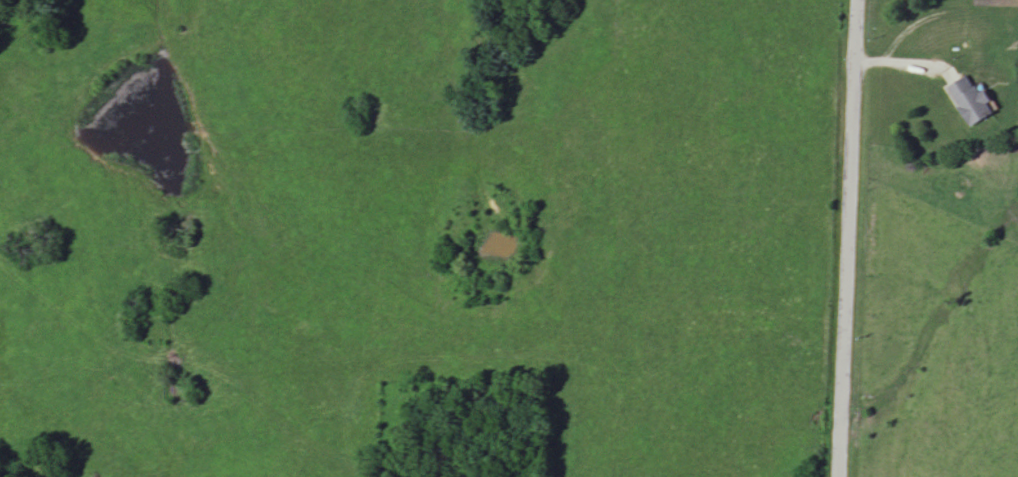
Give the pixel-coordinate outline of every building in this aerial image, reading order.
[(950,89),(974,128),(995,115),(971,76),(950,89)]
